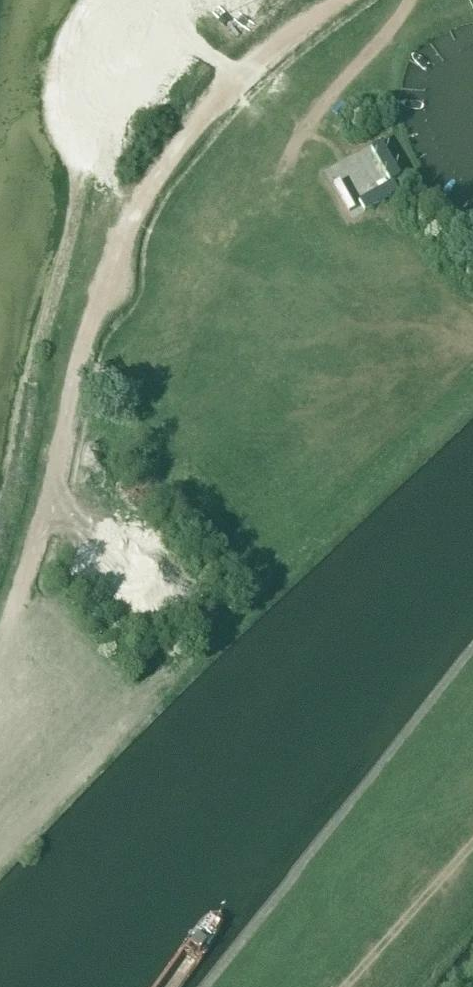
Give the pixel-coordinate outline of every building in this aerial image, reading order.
[(386,138),(374,141),(383,172),(356,179),(362,204),(401,194),(386,138)]
